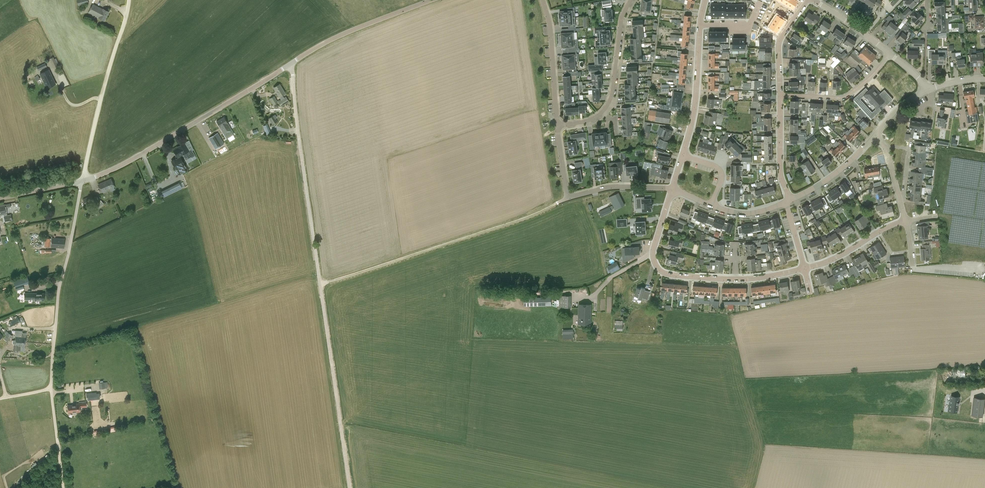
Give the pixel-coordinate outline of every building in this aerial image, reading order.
[(694,1),(690,0),(688,0),(686,7),(692,9),(694,1)] [(787,6),(792,9),(790,12),(793,14),(797,8),(794,7),(797,1),(796,0),(790,0),(787,6)] [(611,2),(602,3),(603,7),(606,7),(606,9),(604,9),(605,21),(606,21),(606,22),(609,22),(609,21),(613,20),(613,15),(612,15),(612,9),(611,9),(611,6),(612,6),(611,2)] [(109,12),(103,9),(93,3),(88,12),(98,18),(104,21),(109,12)] [(651,6),(650,6),(641,4),(640,10),(647,11),(646,14),(652,15),(653,12),(651,12),(651,6)] [(969,4),(969,10),(965,10),(965,13),(971,13),(971,10),(978,9),(977,4),(969,4)] [(912,11),(908,7),(902,14),(906,17),(912,11)] [(558,14),(558,18),(575,17),(574,8),(567,8),(568,11),(559,12),(559,14),(558,14)] [(776,15),(773,20),(781,26),(785,20),(779,16),(781,13),(776,10),(774,13),(776,15)] [(913,18),(912,19),(916,24),(923,17),(918,12),(917,13),(914,10),(910,15),(913,18)] [(804,19),(811,23),(812,21),(815,23),(820,17),(815,14),(814,16),(808,12),(804,19)] [(897,26),(891,21),(893,18),(889,15),(885,19),(887,20),(886,22),(886,21),(881,27),(884,30),(885,30),(887,31),(887,32),(890,35),(897,26)] [(983,16),(975,17),(975,28),(983,28),(983,27),(983,26),(983,24),(983,20),(983,16)] [(575,27),(575,17),(558,18),(558,22),(560,22),(560,25),(569,24),(569,27),(575,27)] [(766,24),(764,28),(770,31),(772,28),(777,32),(781,26),(773,20),(769,26),(766,24)] [(824,20),(819,27),(816,30),(820,33),(820,32),(824,35),(826,32),(831,25),(824,20)] [(948,23),(945,23),(937,24),(937,30),(940,30),(940,33),(949,33),(948,23)] [(907,36),(904,33),(909,28),(905,24),(897,34),(899,36),(896,39),(901,43),(907,36)] [(597,33),(598,38),(611,37),(610,33),(609,33),(609,30),(606,30),(606,27),(595,28),(595,33),(597,33)] [(560,36),(560,40),(573,39),(573,32),(575,32),(574,28),(567,28),(568,32),(561,33),(561,36),(560,36)] [(836,28),(832,34),(831,35),(836,38),(833,41),(837,44),(840,39),(841,40),(845,34),(836,28)] [(683,30),(683,35),(671,34),(670,37),(689,38),(689,35),(690,31),(683,30)] [(790,38),(797,43),(799,45),(804,38),(797,34),(797,35),(794,33),(790,38)] [(817,47),(818,44),(806,36),(804,40),(808,42),(809,42),(817,47)] [(848,36),(844,42),(843,43),(847,46),(849,44),(852,47),(856,41),(848,36)] [(611,37),(598,38),(598,43),(596,43),(596,48),(607,47),(607,44),(610,44),(610,41),(611,41),(611,37)] [(688,42),(689,38),(670,37),(670,40),(682,41),(682,46),(688,46),(689,42),(688,42)] [(759,37),(759,46),(770,46),(770,37),(766,37),(764,37),(759,37)] [(738,51),(738,38),(732,38),(732,44),(730,44),(730,51),(738,51)] [(738,38),(738,51),(747,51),(747,44),(744,44),(744,38),(738,38)] [(573,46),(573,39),(560,40),(560,44),(561,44),(562,47),(569,46),(569,50),(576,50),(576,46),(573,46)] [(917,58),(918,48),(918,46),(924,46),(924,40),(911,39),(911,48),(907,48),(907,58),(917,58)] [(854,68),(856,67),(859,71),(861,70),(857,65),(860,61),(866,67),(876,56),(865,46),(859,53),(855,49),(849,56),(848,54),(842,59),(844,61),(845,61),(853,68),(854,68)] [(789,48),(789,56),(794,56),(797,56),(797,55),(798,55),(799,56),(799,51),(800,47),(797,47),(796,49),(795,49),(789,48)] [(771,52),(765,52),(765,49),(759,48),(759,52),(758,53),(758,59),(765,59),(771,59),(771,52)] [(938,54),(934,54),(934,50),(929,49),(928,58),(931,59),(931,63),(938,63),(938,54)] [(576,54),(576,50),(569,50),(569,54),(562,55),(562,56),(561,56),(561,61),(562,61),(563,62),(575,61),(574,54),(576,54)] [(941,50),(941,54),(938,54),(938,63),(944,64),(944,57),(947,57),(947,50),(941,50)] [(681,56),(681,57),(670,57),(670,60),(673,60),(687,61),(687,57),(688,53),(681,53),(681,51),(678,51),(677,56),(681,56)] [(598,63),(595,64),(596,69),(602,69),(602,63),(606,63),(606,59),(607,59),(607,56),(606,56),(606,52),(598,52),(598,63)] [(964,59),(962,59),(961,55),(955,56),(955,52),(951,52),(952,58),(955,58),(955,60),(957,60),(957,67),(965,66),(964,59)] [(833,68),(840,60),(833,54),(826,62),(833,68)] [(49,59),(54,68),(59,65),(55,56),(49,59)] [(680,63),(680,68),(686,68),(687,65),(686,65),(687,61),(673,60),(673,63),(680,63)] [(575,68),(575,61),(563,62),(563,63),(562,63),(562,68),(563,68),(563,69),(569,68),(569,72),(576,72),(576,68),(575,68)] [(756,71),(763,71),(763,74),(770,74),(770,66),(764,66),(764,64),(756,64),(756,71)] [(835,68),(841,75),(844,72),(840,68),(838,65),(835,68)] [(790,75),(797,74),(797,77),(798,77),(798,80),(804,80),(806,80),(806,76),(800,76),(800,68),(789,69),(790,75)] [(860,75),(854,68),(853,68),(845,74),(847,77),(851,82),(855,79),(860,75)] [(55,84),(48,69),(40,74),(44,82),(47,88),(55,84)] [(591,71),(592,80),(601,80),(601,73),(597,73),(597,70),(591,71)] [(571,82),(570,76),(578,75),(577,72),(568,73),(568,75),(563,76),(564,82),(571,82)] [(763,90),(763,88),(770,87),(770,81),(758,80),(758,81),(754,81),(754,90),(763,90)] [(790,89),(798,88),(802,88),(801,85),(804,85),(804,80),(798,80),(798,81),(790,82),(790,89)] [(274,87),(279,96),(281,99),(278,101),(281,106),(289,102),(286,96),(284,97),(282,95),(285,93),(279,84),(274,87)] [(673,95),(673,98),(681,99),(681,97),(683,97),(684,87),(673,86),(675,86),(674,89),(673,88),(672,95),(673,95)] [(878,95),(880,93),(874,86),(864,95),(876,108),(884,101),(879,96),(878,95)] [(729,90),(729,94),(733,94),(733,100),(738,100),(738,90),(729,90)] [(966,99),(968,111),(965,111),(967,123),(979,121),(977,112),(976,106),(974,107),(973,97),(974,97),(973,90),(963,91),(964,98),(968,97),(968,99),(966,99)] [(770,93),(762,93),(757,93),(757,91),(754,91),(754,96),(755,96),(755,97),(753,97),(753,101),(758,101),(758,99),(762,99),(770,99),(770,93)] [(274,96),(269,99),(273,105),(278,102),(274,96)] [(681,102),(681,99),(673,98),(672,101),(671,101),(670,106),(672,107),(671,110),(681,111),(682,102),(681,102)] [(718,107),(718,104),(721,104),(722,100),(708,98),(707,106),(718,107)] [(760,102),(760,105),(760,106),(761,106),(760,109),(760,111),(770,111),(770,103),(765,103),(765,102),(760,102)] [(841,112),(838,112),(838,104),(832,104),(831,119),(834,119),(834,116),(841,116),(841,114),(841,112)] [(798,113),(798,110),(801,110),(801,117),(807,117),(808,107),(790,107),(790,113),(798,113)] [(868,123),(863,119),(867,116),(861,109),(858,111),(861,114),(859,115),(860,116),(857,118),(860,121),(858,123),(863,128),(868,123)] [(940,109),(939,116),(937,115),(936,122),(938,122),(937,126),(941,126),(941,127),(946,127),(947,117),(943,116),(944,110),(940,109)] [(648,119),(655,120),(669,122),(670,113),(657,111),(656,111),(649,110),(648,119)] [(709,115),(706,115),(704,122),(713,124),(713,120),(716,120),(717,117),(720,118),(721,114),(709,111),(709,115)] [(756,121),(756,124),(771,124),(770,118),(764,118),(761,118),(761,114),(756,114),(756,113),(752,113),(752,116),(755,116),(755,118),(759,118),(759,121),(756,121)] [(223,134),(224,133),(227,139),(225,140),(231,150),(241,144),(235,134),(234,135),(231,129),(224,117),(216,122),(223,134)] [(931,122),(926,121),(925,130),(924,136),(921,136),(920,139),(927,140),(927,137),(926,137),(927,134),(927,131),(930,131),(932,122),(931,122)] [(266,134),(270,133),(267,124),(262,126),(266,134)] [(860,131),(856,127),(854,125),(849,130),(855,137),(860,131)] [(820,130),(825,136),(831,131),(826,126),(825,127),(825,126),(824,127),(823,127),(820,130)] [(660,135),(670,139),(673,131),(663,127),(662,128),(660,135)] [(850,142),(855,137),(849,130),(848,129),(845,133),(846,134),(841,138),(844,140),(846,138),(850,142)] [(607,140),(606,132),(604,132),(604,131),(600,132),(600,133),(599,133),(600,145),(604,144),(605,147),(612,146),(611,139),(607,140)] [(589,141),(590,149),(594,149),(594,145),(600,145),(599,133),(598,133),(597,132),(593,132),(594,133),(592,133),(593,141),(589,141)] [(217,133),(209,138),(215,149),(224,144),(217,133)] [(568,141),(567,141),(567,142),(568,142),(569,154),(570,154),(571,154),(571,155),(576,154),(576,153),(577,153),(578,153),(577,153),(576,140),(578,140),(578,134),(570,135),(571,141),(568,141)] [(666,148),(669,142),(670,139),(660,135),(658,135),(657,137),(659,138),(656,145),(666,148)] [(697,150),(703,151),(706,139),(704,138),(703,142),(699,141),(697,150)] [(725,144),(729,148),(734,142),(730,138),(725,144)] [(711,145),(708,144),(709,140),(706,139),(703,151),(709,153),(711,145)] [(837,143),(839,145),(836,147),(841,152),(846,146),(840,140),(837,143)] [(715,142),(714,146),(711,145),(709,153),(715,155),(717,146),(718,143),(715,142)] [(738,146),(734,142),(729,148),(733,152),(738,146)] [(921,142),(921,145),(914,144),(914,148),(916,148),(916,151),(925,153),(926,146),(930,147),(931,143),(921,142)] [(177,157),(182,155),(186,160),(191,157),(191,158),(195,155),(191,149),(189,150),(184,143),(177,147),(178,148),(173,150),(177,157)] [(742,150),(738,146),(733,152),(737,156),(742,150)] [(836,147),(834,150),(832,148),(829,151),(831,153),(836,157),(841,152),(836,147)] [(657,150),(656,154),(658,155),(657,161),(669,164),(669,163),(670,162),(670,161),(670,160),(670,157),(663,156),(664,152),(657,150)] [(915,155),(915,159),(926,160),(925,160),(926,153),(925,153),(916,151),(913,151),(913,155),(915,155)] [(828,157),(824,160),(821,156),(819,158),(821,161),(825,166),(831,162),(828,157)] [(180,157),(172,162),(179,175),(187,170),(180,157)] [(912,162),(911,165),(919,166),(918,169),(928,170),(928,167),(925,167),(926,160),(915,159),(915,162),(912,162)] [(815,171),(808,160),(801,165),(807,175),(815,171)] [(740,165),(740,164),(740,161),(733,161),(733,164),(731,164),(731,170),(739,170),(740,170),(742,170),(742,165),(740,165)] [(578,183),(577,182),(582,181),(580,169),(579,166),(582,166),(582,162),(575,163),(575,167),(576,167),(577,170),(572,170),(574,182),(575,182),(575,183),(578,183)] [(615,166),(610,167),(611,177),(619,177),(618,171),(622,171),(621,162),(615,162),(615,166)] [(668,170),(662,169),(662,165),(654,163),(653,168),(655,168),(654,175),(660,176),(660,177),(666,178),(668,170)] [(596,167),(596,164),(590,164),(591,171),(594,171),(595,179),(599,179),(599,180),(601,179),(605,178),(603,166),(596,167)] [(636,166),(627,167),(626,164),(624,164),(624,170),(626,170),(627,175),(637,174),(637,172),(638,172),(637,168),(636,166)] [(878,166),(871,168),(873,177),(880,176),(879,173),(878,166)] [(864,169),(865,175),(866,178),(873,177),(871,168),(864,169)] [(911,171),(910,175),(913,175),(913,178),(923,180),(924,173),(927,174),(928,170),(918,169),(918,172),(911,171)] [(731,181),(734,181),(734,184),(741,184),(741,181),(739,181),(739,175),(731,175),(731,181)] [(921,186),(922,180),(923,180),(913,178),(910,178),(910,182),(913,182),(913,186),(921,186)] [(111,179),(98,185),(101,192),(114,186),(111,179)] [(764,188),(761,189),(763,196),(769,194),(767,187),(765,180),(759,182),(760,186),(763,186),(764,188)] [(860,193),(858,181),(856,182),(856,180),(852,181),(856,194),(860,193)] [(839,185),(840,186),(844,192),(850,188),(845,181),(839,185)] [(751,187),(751,191),(751,194),(751,197),(756,196),(757,198),(763,196),(761,189),(760,186),(759,182),(756,183),(758,190),(755,191),(755,190),(754,186),(751,187)] [(162,197),(181,188),(178,183),(160,191),(162,197)] [(736,185),(736,187),(730,187),(730,193),(739,193),(739,188),(742,188),(742,185),(736,185)] [(922,187),(921,186),(913,186),(909,185),(909,189),(912,189),(911,192),(921,194),(922,187)] [(837,197),(844,192),(840,186),(837,188),(836,187),(832,190),(837,197)] [(882,186),(874,188),(865,191),(866,194),(874,192),(875,194),(878,202),(883,201),(882,198),(888,196),(886,189),(883,189),(882,186)] [(829,194),(825,196),(830,202),(837,197),(832,190),(828,193),(829,194)] [(618,192),(608,196),(614,209),(624,205),(618,192)] [(924,201),(920,201),(921,196),(920,196),(920,194),(921,194),(911,192),(908,192),(908,196),(911,196),(910,200),(914,200),(914,204),(923,205),(924,201)] [(94,201),(93,198),(92,196),(83,199),(85,205),(94,201)] [(644,197),(635,198),(636,205),(642,205),(642,211),(651,211),(651,207),(652,207),(651,203),(650,203),(650,199),(644,199),(644,197)] [(824,197),(820,199),(820,198),(815,200),(819,208),(827,203),(824,197)] [(819,208),(815,200),(811,202),(811,203),(808,205),(812,212),(819,208)] [(104,203),(102,201),(94,208),(96,210),(104,203)] [(6,208),(11,207),(10,203),(5,204),(0,205),(0,215),(4,214),(4,216),(3,216),(5,222),(12,220),(11,214),(7,215),(6,214),(7,214),(6,208)] [(891,206),(887,207),(886,203),(876,206),(877,210),(880,209),(882,217),(894,214),(891,206)] [(812,212),(808,205),(808,204),(802,207),(806,215),(812,212)] [(601,216),(612,211),(611,209),(614,208),(612,205),(599,211),(601,216)] [(680,213),(681,214),(680,217),(683,218),(684,215),(688,216),(690,211),(682,208),(680,213)] [(698,212),(694,211),(692,218),(700,221),(703,213),(698,211),(698,212)] [(708,215),(703,213),(700,221),(708,224),(711,217),(707,216),(708,215)] [(866,226),(865,225),(867,224),(866,223),(869,221),(865,214),(855,221),(860,229),(862,227),(862,228),(866,226)] [(708,224),(716,227),(719,219),(715,217),(714,218),(711,217),(708,224)] [(773,227),(780,226),(778,217),(771,219),(772,220),(773,227)] [(719,219),(716,227),(725,230),(727,223),(724,222),(724,221),(719,219)] [(768,221),(767,220),(763,221),(764,230),(773,227),(772,220),(768,221)] [(848,221),(849,222),(844,225),(849,233),(852,232),(853,233),(855,232),(852,227),(854,226),(850,220),(848,221)] [(635,222),(636,226),(634,226),(634,230),(636,230),(636,234),(637,234),(637,236),(642,235),(642,233),(645,233),(645,229),(645,228),(645,225),(645,226),(645,221),(635,222)] [(758,222),(758,223),(754,224),(756,232),(764,230),(763,221),(758,222)] [(731,233),(734,225),(728,222),(727,223),(725,230),(731,233)] [(677,230),(681,231),(683,225),(675,223),(674,225),(670,224),(668,231),(676,234),(677,230)] [(737,226),(738,234),(747,233),(746,224),(741,225),(741,226),(737,226)] [(751,225),(751,224),(746,224),(747,233),(756,232),(754,224),(751,225)] [(840,235),(842,233),(845,238),(847,236),(847,235),(849,233),(844,225),(839,228),(839,227),(836,229),(840,235)] [(917,226),(917,230),(918,230),(919,238),(928,237),(927,232),(926,230),(927,230),(927,225),(917,226)] [(835,232),(830,235),(835,243),(838,241),(839,243),(841,241),(838,236),(840,235),(836,229),(834,230),(835,232)] [(965,236),(966,234),(960,234),(960,235),(952,234),(951,245),(963,247),(962,258),(969,258),(969,261),(977,262),(978,252),(984,253),(984,238),(965,236)] [(830,235),(826,238),(825,236),(822,237),(825,243),(828,242),(832,247),(834,246),(833,244),(835,243),(830,235)] [(678,244),(681,245),(683,239),(675,237),(674,240),(670,239),(668,246),(677,248),(678,244)] [(819,239),(815,240),(817,250),(820,249),(821,250),(823,250),(821,244),(825,243),(822,237),(819,238),(819,239)] [(52,238),(51,247),(64,248),(64,239),(52,238)] [(774,246),(776,245),(778,250),(787,248),(786,245),(788,245),(787,242),(785,242),(784,238),(780,240),(780,241),(773,243),(774,246)] [(939,246),(938,238),(932,238),(932,241),(928,241),(928,243),(935,243),(935,246),(939,246)] [(815,240),(810,242),(809,241),(806,241),(808,248),(811,247),(812,253),(815,252),(814,250),(817,250),(815,240)] [(700,248),(701,248),(723,250),(724,244),(715,244),(714,247),(713,247),(712,246),(709,246),(709,241),(701,241),(700,248)] [(873,250),(872,250),(874,253),(875,252),(882,247),(879,241),(870,247),(871,247),(873,250)] [(922,245),(922,248),(920,248),(921,260),(931,259),(929,244),(922,245)] [(623,248),(623,254),(625,254),(626,262),(631,259),(631,256),(634,256),(634,253),(639,253),(639,247),(623,248)] [(778,250),(779,256),(788,253),(788,250),(789,250),(788,247),(787,248),(778,250)] [(876,255),(875,256),(878,259),(886,253),(882,247),(875,252),(876,255)] [(667,261),(668,262),(675,264),(677,259),(682,260),(684,254),(677,252),(676,256),(670,254),(669,258),(667,258),(667,261)] [(779,256),(781,260),(778,261),(780,265),(786,263),(785,260),(791,258),(791,256),(789,256),(788,253),(779,256)] [(865,263),(867,262),(874,272),(877,270),(870,260),(868,261),(863,253),(857,256),(864,267),(866,266),(865,263)] [(854,265),(852,266),(858,276),(860,274),(859,271),(864,268),(864,267),(857,256),(851,260),(854,265)] [(889,257),(891,268),(891,269),(895,268),(895,267),(898,267),(897,256),(894,257),(894,258),(890,258),(890,257),(889,257)] [(897,258),(897,256),(898,267),(905,266),(904,256),(901,256),(901,257),(897,258)] [(608,268),(611,273),(620,268),(617,263),(608,268)] [(842,275),(847,273),(848,276),(853,274),(854,277),(858,276),(852,266),(847,269),(845,264),(842,265),(838,266),(842,275)] [(837,278),(842,275),(838,266),(834,269),(832,270),(834,275),(829,278),(832,285),(834,284),(834,283),(838,280),(837,278)] [(833,288),(832,285),(829,278),(827,278),(826,274),(823,275),(822,272),(814,274),(817,284),(825,282),(826,285),(829,285),(830,289),(833,288)] [(29,283),(27,276),(14,281),(17,290),(24,288),(23,285),(29,283)] [(785,289),(785,292),(789,291),(787,281),(779,283),(780,290),(785,289)] [(683,295),(683,291),(686,292),(687,285),(680,284),(680,291),(678,307),(686,308),(687,307),(687,305),(681,305),(682,295),(683,295)] [(642,300),(642,298),(648,299),(650,291),(645,290),(645,288),(641,287),(641,288),(637,287),(634,296),(638,297),(638,298),(642,300)] [(571,308),(571,295),(559,295),(559,308),(571,308)] [(591,324),(591,304),(579,304),(578,324),(591,324)] [(24,320),(21,315),(6,323),(8,327),(11,326),(20,322),(21,322),(24,320)] [(614,330),(623,330),(623,320),(615,320),(614,330)] [(21,337),(19,337),(19,335),(20,331),(16,330),(15,334),(15,336),(15,340),(13,340),(12,343),(13,344),(15,344),(15,345),(13,345),(13,352),(18,352),(18,351),(20,351),(25,351),(25,346),(26,337),(26,333),(22,332),(21,337)] [(86,393),(87,401),(97,399),(96,394),(96,392),(86,393)] [(948,411),(958,413),(960,396),(951,395),(950,404),(949,404),(948,411)] [(974,397),(973,404),(971,415),(981,416),(983,417),(984,402),(984,398),(974,397)] [(67,405),(68,413),(72,413),(72,414),(76,413),(76,412),(80,412),(79,403),(67,405)]
